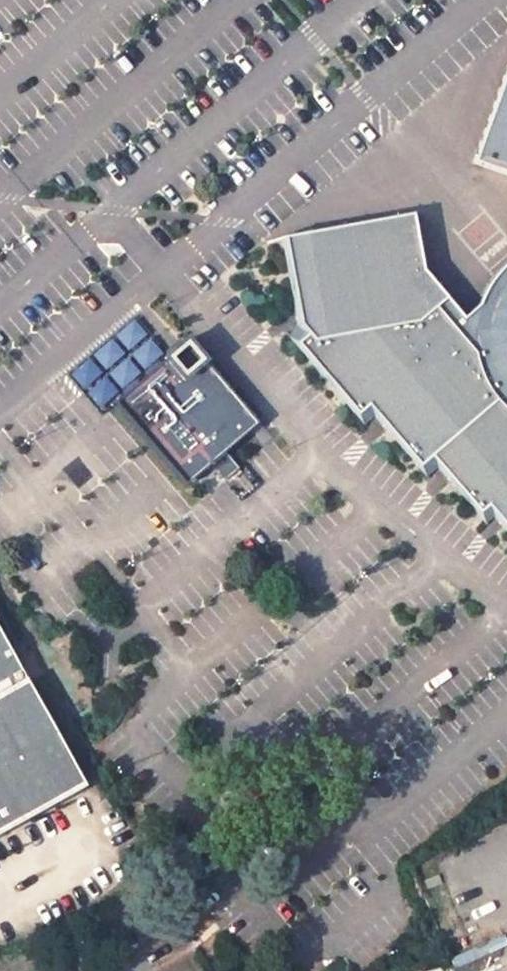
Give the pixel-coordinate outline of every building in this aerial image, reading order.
[(473,161),(506,173),(506,61),(473,161)] [(468,326),(422,269),(411,214),(281,240),(299,328),(287,337),(363,425),(374,416),(429,479),(440,470),(487,526),(497,519),(506,531),(506,292),(468,326)] [(177,340),(158,355),(165,364),(173,374),(192,358),(177,340)] [(173,374),(165,364),(112,403),(179,483),(251,421),(192,358),(173,374)] [(31,817),(84,787),(0,634),(0,834),(31,817)]
